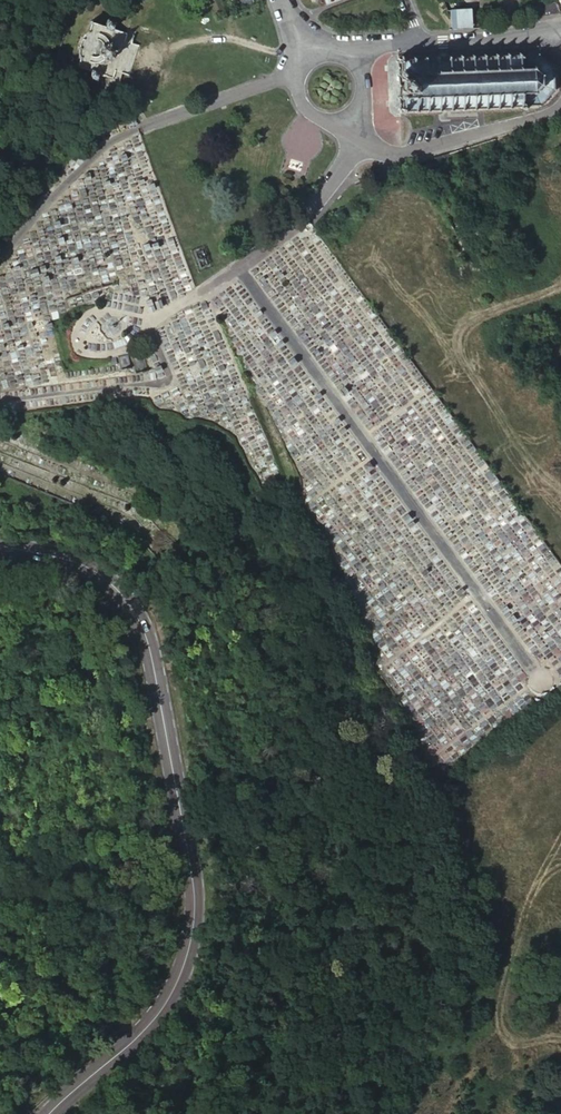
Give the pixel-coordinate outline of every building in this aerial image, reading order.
[(469,8),(450,9),(451,29),(456,28),(471,27),(469,8)] [(106,27),(92,22),(89,30),(88,30),(87,31),(86,32),(82,37),(80,40),(79,44),(79,46),(79,48),(78,50),(78,53),(79,55),(79,59),(77,67),(93,72),(91,78),(98,80),(100,75),(120,81),(123,74),(130,76),(140,45),(133,43),(135,36),(114,29),(116,24),(108,21),(106,27)] [(399,113),(399,114),(401,114),(401,115),(403,115),(403,112),(416,112),(416,114),(418,114),(418,111),(428,111),(428,113),(431,113),(431,111),(438,111),(439,113),(445,113),(453,113),(453,110),(463,109),(463,111),(465,111),(465,109),(467,109),(474,109),(474,111),(477,111),(477,108),(486,108),(486,110),(488,110),(488,108),(497,107),(498,110),(500,109),(500,107),(510,106),(510,109),(513,109),(513,107),(521,106),(521,108),(523,108),(525,110),(528,110),(529,109),(529,108),(529,106),(539,105),(541,107),(543,105),(542,104),(554,89),(555,90),(556,88),(553,87),(553,70),(555,69),(554,67),(552,68),(539,55),(540,53),(537,52),(536,54),(527,55),(527,53),(526,52),(525,52),(523,52),(522,52),(521,53),(519,53),(519,55),(510,55),(510,54),(508,54),(508,55),(497,56),(497,54),(495,54),(495,56),(485,57),(485,55),(483,55),(483,57),(474,57),(474,55),(472,56),(472,57),(469,58),(463,58),(462,56),(460,56),(460,58),(450,58),(450,56),(443,56),(437,56),(436,59),(428,59),(428,58),(426,58),(426,60),(416,60),(416,59),(414,58),(414,60),(412,60),(401,61),(401,59),(398,59),(396,60),(396,61),(397,86),(399,113)] [(293,227),(289,222),(275,232),(279,237),(293,227)]
